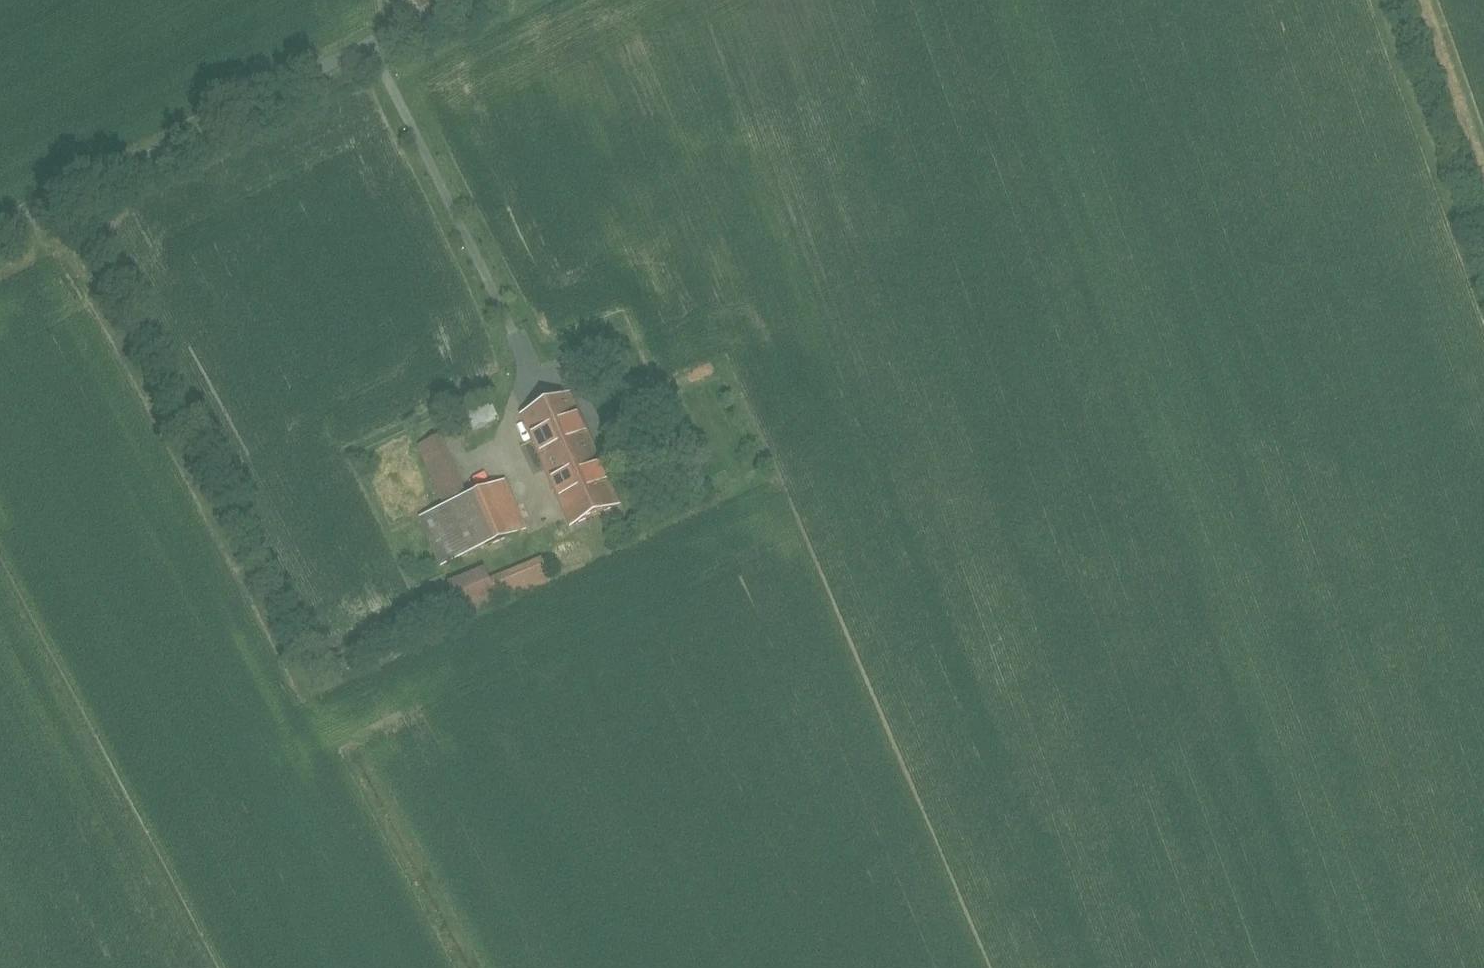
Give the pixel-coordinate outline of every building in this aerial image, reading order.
[(574,388),(521,411),(572,525),(624,502),(574,388)] [(470,493),(442,432),(416,443),(444,504),(470,493)] [(444,504),(421,514),(443,565),(530,527),(508,477),(470,493),(444,504)] [(488,563),(450,579),(466,617),(555,581),(544,554),(493,575),(488,563)]
